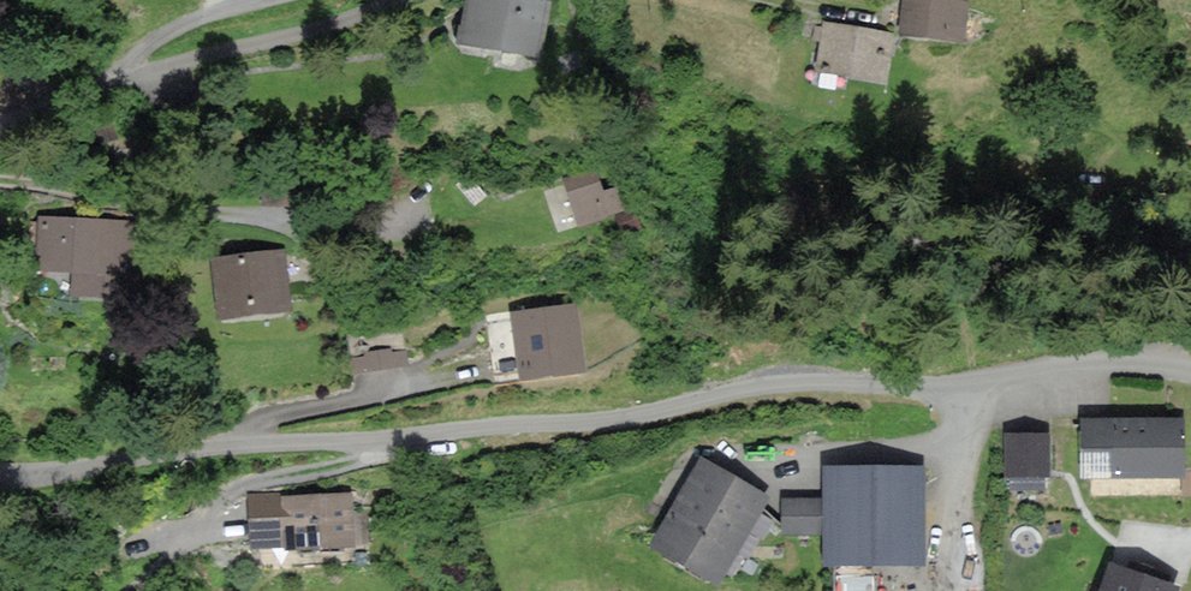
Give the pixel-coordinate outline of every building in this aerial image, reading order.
[(536,0),(469,0),(461,37),(538,53),(549,3),(536,0)] [(957,0),(907,0),(901,33),(960,44),(968,2),(957,0)] [(892,35),(827,24),(820,67),(884,78),(892,35)] [(602,193),(595,170),(566,179),(579,223),(624,209),(617,188),(602,193)] [(128,223),(41,220),(39,266),(78,268),(77,290),(125,292),(128,223)] [(280,251),(215,260),(222,314),(287,305),(280,251)] [(582,369),(575,308),(493,317),(499,369),(521,367),(523,376),(582,369)] [(352,366),(407,367),(407,347),(353,346),(352,366)] [(1180,421),(1087,421),(1087,473),(1179,474),(1180,421)] [(1043,434),(1008,437),(1010,473),(1045,471),(1043,434)] [(765,497),(704,461),(656,542),(717,578),(765,497)] [(917,468),(830,469),(831,500),(787,501),(787,532),(829,531),(830,560),(919,559),(917,468)] [(349,495),(250,499),(252,546),(362,542),(361,517),(350,517),(349,495)] [(1109,566),(1101,590),(1172,590),(1173,587),(1109,566)]
